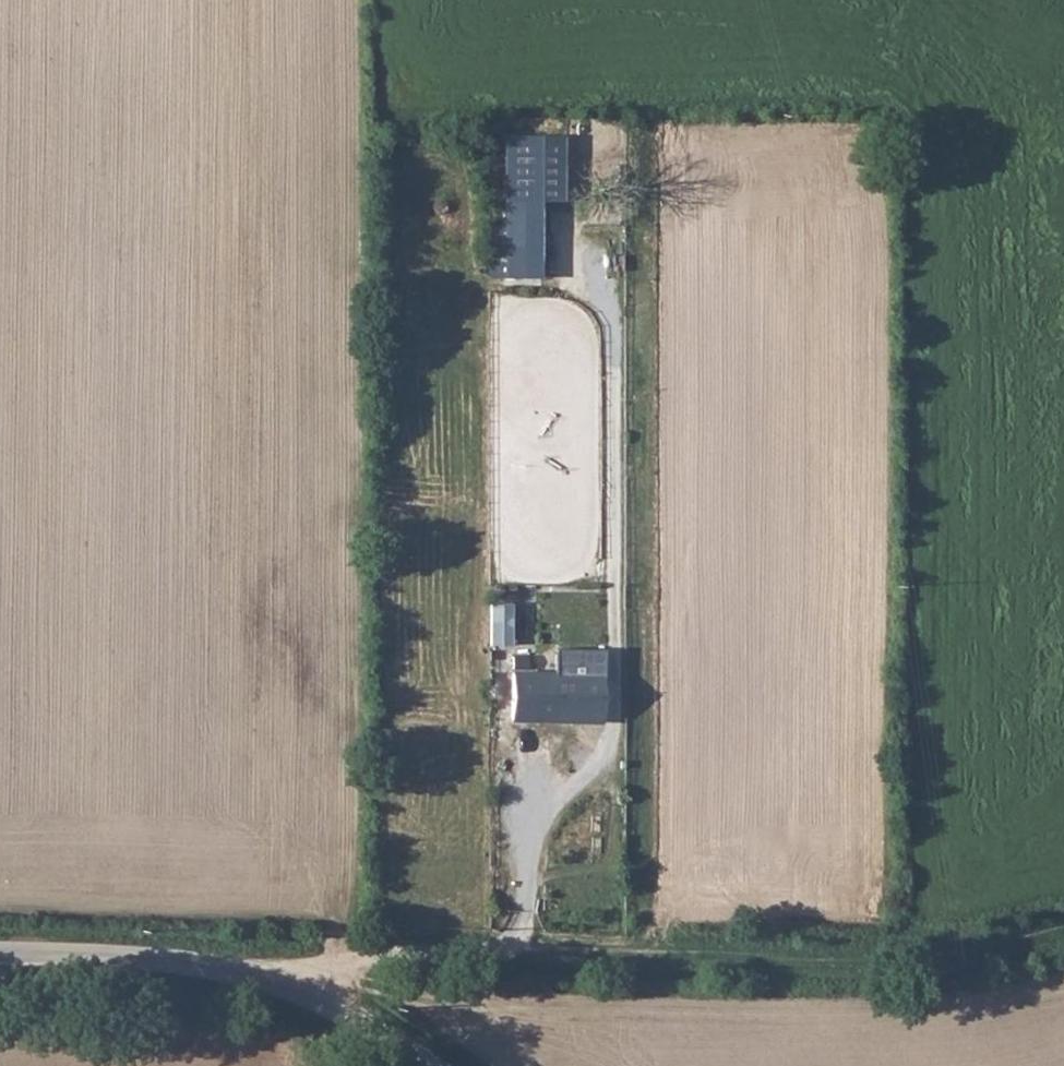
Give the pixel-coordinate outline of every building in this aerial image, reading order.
[(500,133),(499,223),(486,223),(485,276),(537,277),(538,199),(562,199),(563,134),(500,133)] [(512,718),(599,718),(598,671),(511,670),(512,718)]
